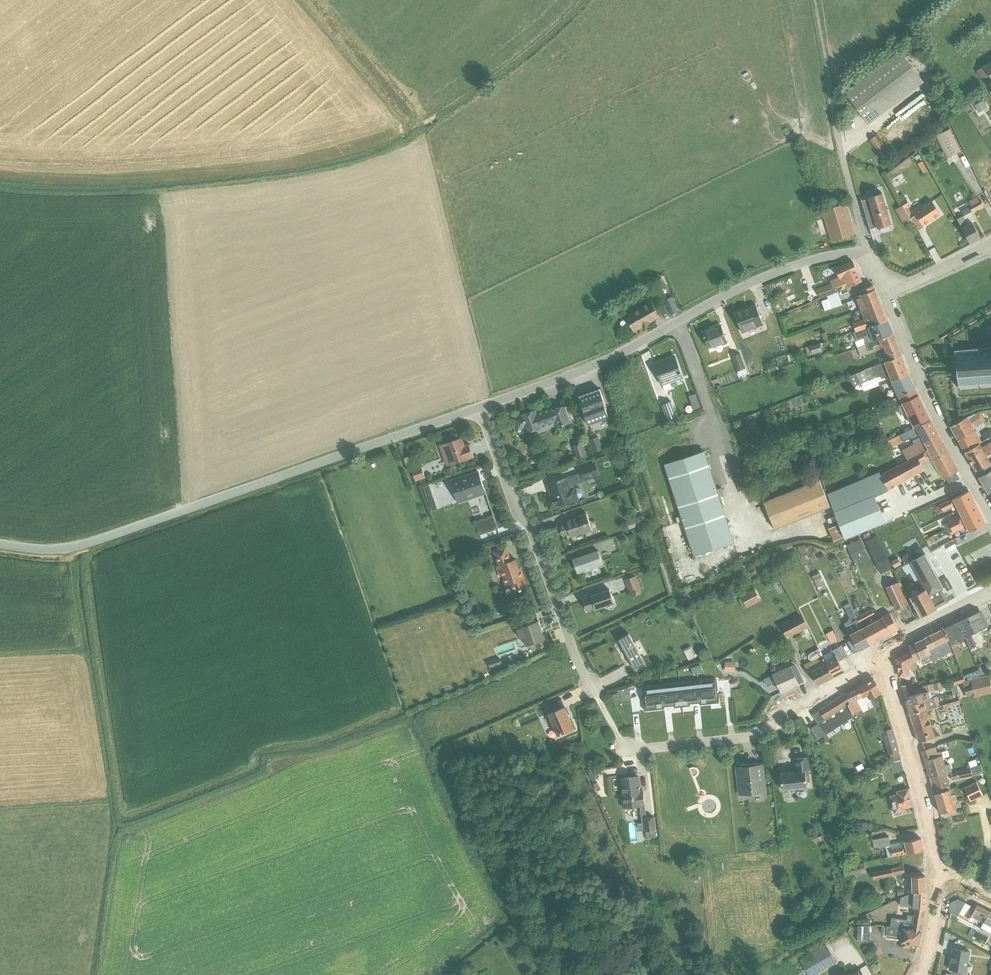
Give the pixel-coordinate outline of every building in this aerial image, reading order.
[(904,53),(849,88),(869,118),(924,83),(904,53)] [(984,66),(977,71),(986,85),(988,83),(990,81),(990,76),(984,66)] [(975,97),(966,103),(974,114),(983,108),(975,97)] [(892,135),(915,116),(907,106),(884,126),(892,135)] [(974,115),(978,125),(986,121),(983,112),(974,115)] [(949,157),(968,149),(956,124),(938,132),(949,157)] [(889,191),(865,198),(874,227),(897,220),(889,191)] [(929,223),(945,211),(935,198),(922,208),(911,194),(904,199),(917,216),(921,213),(929,223)] [(822,204),(832,234),(854,226),(844,197),(822,204)] [(981,200),(959,210),(972,239),(984,233),(975,213),(986,209),(981,200)] [(949,229),(957,240),(968,233),(960,222),(949,229)] [(838,291),(861,280),(852,260),(836,267),(840,275),(829,280),(831,283),(817,288),(821,297),(827,294),(838,291)] [(666,279),(657,279),(657,287),(666,287),(666,279)] [(857,295),(861,307),(880,300),(874,284),(861,289),(862,293),(857,295)] [(828,298),(822,300),(825,310),(842,304),(838,291),(827,294),(828,298)] [(676,297),(672,299),(678,311),(682,309),(676,297)] [(678,311),(672,299),(667,302),(672,314),(678,311)] [(853,322),(856,329),(888,318),(880,300),(861,307),(864,318),(853,322)] [(627,317),(625,318),(628,323),(630,322),(635,331),(643,326),(651,322),(651,321),(655,319),(654,317),(660,314),(652,301),(626,316),(627,317)] [(756,304),(735,312),(742,333),(764,324),(756,304)] [(856,329),(854,331),(857,340),(864,337),(867,343),(894,333),(888,318),(856,329)] [(709,349),(728,343),(722,324),(703,331),(709,349)] [(766,325),(761,328),(766,335),(770,332),(766,325)] [(867,343),(858,347),(861,356),(870,352),(869,350),(875,348),(874,346),(881,343),(882,346),(884,345),(889,360),(902,354),(894,333),(867,343)] [(820,342),(806,346),(808,354),(822,350),(820,342)] [(955,350),(957,367),(959,385),(990,382),(990,346),(955,350)] [(747,351),(749,360),(759,358),(757,349),(747,351)] [(741,352),(733,355),(739,374),(747,371),(741,352)] [(889,360),(873,366),(877,377),(881,375),(882,378),(889,376),(890,380),(891,380),(909,373),(902,354),(889,360)] [(676,356),(655,363),(663,385),(683,377),(676,356)] [(865,369),(850,375),(854,386),(869,380),(865,369)] [(916,388),(909,373),(891,380),(899,396),(916,388)] [(610,416),(600,388),(579,396),(588,424),(610,416)] [(916,388),(899,396),(903,403),(900,405),(904,413),(906,412),(914,427),(931,419),(916,388)] [(696,392),(689,395),(694,409),(701,406),(696,392)] [(672,400),(662,404),(667,419),(677,415),(672,400)] [(533,434),(571,422),(566,405),(540,413),(538,409),(514,416),(520,435),(532,431),(533,434)] [(760,411),(745,417),(747,422),(762,417),(760,411)] [(968,416),(951,426),(966,452),(981,443),(983,442),(974,426),(986,419),(981,411),(969,418),(968,416)] [(741,419),(733,422),(736,428),(743,425),(741,419)] [(887,439),(869,447),(871,450),(887,444),(889,447),(919,432),(922,438),(902,449),(904,453),(939,433),(931,419),(914,427),(887,439)] [(990,428),(982,433),(985,439),(990,435),(990,428)] [(939,433),(904,453),(908,459),(943,440),(939,433)] [(598,436),(589,439),(594,452),(603,449),(598,436)] [(440,445),(448,465),(474,456),(470,444),(465,445),(463,437),(440,445)] [(880,471),(828,493),(839,522),(829,527),(833,541),(879,524),(880,526),(887,523),(876,495),(888,489),(888,487),(925,469),(920,461),(946,446),(943,440),(908,459),(881,474),(880,471)] [(966,452),(976,470),(990,462),(990,460),(986,452),(990,449),(990,441),(982,446),(981,443),(966,452)] [(583,442),(573,445),(577,458),(587,454),(583,442)] [(946,446),(920,461),(925,469),(931,481),(941,475),(942,478),(959,469),(946,446)] [(705,450),(665,464),(694,555),(735,542),(716,484),(705,450)] [(401,453),(394,455),(396,462),(403,460),(401,453)] [(414,462),(411,455),(404,457),(407,464),(414,462)] [(547,498),(551,508),(581,497),(583,495),(583,492),(583,490),(581,488),(579,487),(576,487),(575,484),(600,475),(596,461),(580,467),(581,472),(549,483),(553,496),(547,498)] [(976,470),(989,493),(990,491),(990,462),(976,470)] [(426,477),(422,465),(412,469),(416,480),(426,477)] [(452,482),(458,503),(487,493),(480,473),(452,482)] [(820,477),(764,499),(775,527),(831,506),(820,477)] [(438,508),(430,484),(424,486),(432,510),(438,508)] [(975,501),(969,490),(936,506),(938,511),(943,509),(943,510),(956,504),(958,509),(975,501)] [(980,512),(975,501),(958,509),(961,515),(949,521),(951,526),(980,512)] [(986,523),(980,512),(951,526),(954,532),(967,525),(970,531),(986,523)] [(587,514),(559,523),(563,536),(570,534),(571,537),(593,530),(587,514)] [(499,528),(495,515),(476,522),(480,534),(499,528)] [(644,515),(626,521),(629,529),(647,523),(644,515)] [(864,537),(881,573),(892,568),(874,529),(864,534),(865,537),(864,537)] [(646,530),(640,532),(643,540),(649,538),(646,530)] [(934,534),(926,539),(929,544),(937,540),(934,534)] [(861,539),(847,545),(856,564),(870,557),(861,539)] [(515,590),(527,586),(517,558),(513,559),(508,545),(492,551),(501,577),(503,576),(506,585),(512,583),(515,590)] [(944,588),(922,547),(903,556),(907,563),(911,561),(921,580),(929,596),(942,589),(944,588)] [(599,551),(573,559),(578,574),(604,565),(599,551)] [(898,556),(892,559),(895,566),(902,563),(898,556)] [(673,558),(666,560),(673,583),(681,580),(673,558)] [(840,558),(833,563),(836,568),(843,563),(840,558)] [(642,592),(635,572),(630,574),(631,577),(625,579),(629,590),(632,589),(634,595),(642,592)] [(820,572),(812,576),(820,590),(827,587),(820,572)] [(948,578),(942,581),(947,591),(950,590),(953,588),(948,578)] [(929,596),(921,580),(916,583),(920,589),(918,590),(919,592),(911,596),(922,616),(936,609),(929,596)] [(909,603),(899,581),(886,587),(896,609),(909,603)] [(755,586),(741,593),(748,606),(761,600),(755,586)] [(610,589),(583,598),(587,610),(596,607),(596,609),(615,602),(610,589)] [(947,599),(942,589),(929,596),(936,609),(949,602),(948,600),(947,599)] [(840,601),(834,604),(840,615),(846,612),(840,601)] [(854,609),(850,602),(844,605),(851,617),(848,619),(849,620),(845,622),(852,638),(858,649),(871,642),(854,609)] [(857,607),(854,609),(871,642),(891,632),(883,616),(878,618),(873,608),(861,614),(857,607)] [(980,610),(969,616),(976,631),(988,626),(980,610)] [(891,612),(883,616),(891,632),(899,628),(891,612)] [(788,637),(808,626),(802,614),(781,624),(788,637)] [(969,616),(958,621),(966,637),(971,648),(977,645),(971,633),(976,631),(969,616)] [(537,647),(548,644),(541,620),(516,627),(520,639),(525,637),(527,644),(536,642),(537,647)] [(958,621),(944,627),(952,645),(954,649),(957,656),(963,653),(958,640),(966,637),(958,621)] [(944,627),(924,637),(931,653),(934,658),(934,659),(954,649),(952,645),(944,627)] [(820,639),(827,636),(823,628),(816,630),(820,639)] [(834,632),(828,636),(831,643),(838,639),(834,632)] [(630,633),(619,639),(635,668),(645,663),(630,633)] [(931,653),(924,637),(909,645),(911,650),(915,660),(921,656),(922,658),(924,657),(925,662),(934,658),(931,653)] [(853,651),(858,649),(852,638),(848,640),(853,651)] [(691,645),(684,649),(690,659),(696,656),(691,645)] [(839,645),(834,648),(840,659),(845,656),(839,645)] [(823,654),(819,647),(808,653),(811,660),(805,664),(810,673),(812,672),(818,684),(834,675),(823,654)] [(834,648),(823,654),(834,675),(845,670),(840,659),(834,648)] [(915,660),(911,650),(897,658),(898,662),(897,662),(899,670),(900,674),(900,675),(911,673),(909,668),(917,667),(915,660)] [(500,657),(488,661),(490,668),(502,663),(500,657)] [(736,660),(726,659),(725,670),(736,671),(736,660)] [(774,673),(782,691),(805,681),(797,662),(774,673)] [(701,664),(691,667),(693,674),(703,671),(701,664)] [(986,667),(979,669),(981,677),(989,675),(986,667)] [(981,677),(979,669),(967,673),(969,680),(981,677)] [(963,681),(966,680),(964,674),(953,677),(955,684),(963,681)] [(963,681),(967,694),(974,692),(975,696),(990,693),(990,677),(990,675),(989,675),(981,677),(969,680),(966,680),(963,681)] [(882,693),(875,677),(847,692),(856,711),(862,708),(861,705),(872,700),(871,698),(882,693)] [(703,683),(698,683),(700,702),(700,704),(720,702),(717,679),(702,680),(703,683)] [(905,696),(917,693),(913,681),(902,685),(905,696)] [(923,691),(929,690),(943,687),(941,681),(922,685),(923,691)] [(680,683),(682,706),(691,706),(691,703),(700,702),(698,683),(693,684),(693,682),(680,683)] [(663,687),(665,706),(674,705),(675,707),(682,706),(680,683),(667,684),(667,687),(663,687)] [(657,686),(643,687),(646,710),(665,708),(665,706),(663,687),(657,687),(657,686)] [(917,693),(905,696),(908,704),(931,697),(929,690),(923,691),(917,693)] [(847,692),(813,714),(826,734),(854,715),(852,714),(856,711),(847,692)] [(931,697),(908,704),(910,712),(927,707),(935,704),(933,696),(931,697)] [(562,699),(546,707),(558,733),(565,730),(566,733),(575,729),(562,699)] [(927,707),(910,712),(919,741),(936,736),(927,709),(927,707)] [(903,769),(892,729),(883,732),(894,772),(903,769)] [(941,745),(924,751),(944,811),(960,805),(941,745)] [(808,756),(795,757),(796,770),(780,772),(782,789),(807,787),(807,781),(811,780),(808,756)] [(742,767),(737,767),(740,795),(767,792),(764,764),(758,765),(758,762),(742,764),(742,767)] [(955,768),(958,778),(976,773),(974,764),(955,768)] [(584,780),(590,777),(586,767),(579,770),(584,780)] [(594,768),(588,770),(593,780),(599,777),(594,768)] [(639,775),(622,777),(624,793),(622,794),(623,807),(641,805),(642,821),(645,821),(647,838),(656,836),(655,816),(647,817),(644,790),(640,790),(639,775)] [(584,782),(586,789),(593,787),(590,780),(584,782)] [(598,781),(594,783),(597,791),(602,789),(598,781)] [(968,787),(973,799),(985,794),(979,781),(968,787)] [(914,803),(910,790),(896,795),(900,807),(914,803)] [(990,826),(990,813),(990,810),(981,813),(985,827),(990,826)] [(886,845),(891,844),(889,835),(873,839),(874,848),(886,845)] [(891,844),(893,855),(924,849),(921,837),(891,844)] [(865,862),(843,866),(845,875),(855,873),(856,875),(867,873),(865,862)] [(904,865),(873,871),(874,879),(905,872),(904,865)] [(914,891),(926,891),(925,875),(908,876),(909,892),(914,891)] [(891,925),(921,930),(925,909),(926,891),(914,891),(901,897),(900,905),(916,907),(914,915),(908,914),(907,919),(892,917),(891,925)] [(958,915),(966,902),(959,899),(952,902),(949,911),(958,915)] [(966,902),(958,915),(964,919),(972,905),(966,902)] [(984,922),(990,911),(975,904),(973,908),(975,909),(972,916),(984,922)] [(984,922),(982,927),(990,932),(990,911),(984,922)] [(870,923),(858,925),(858,939),(871,939),(870,923)] [(921,930),(891,925),(883,924),(882,931),(884,931),(884,934),(887,934),(887,936),(902,938),(901,947),(910,948),(911,943),(919,944),(921,930)] [(556,940),(550,943),(553,948),(551,950),(556,959),(566,953),(561,944),(559,945),(556,940)] [(577,951),(571,954),(573,958),(584,953),(589,951),(585,943),(575,947),(577,951)] [(800,959),(809,974),(814,974),(837,962),(827,943),(800,959)] [(953,948),(950,969),(967,972),(970,951),(953,948)] [(593,968),(597,974),(615,974),(608,961),(593,968)]
